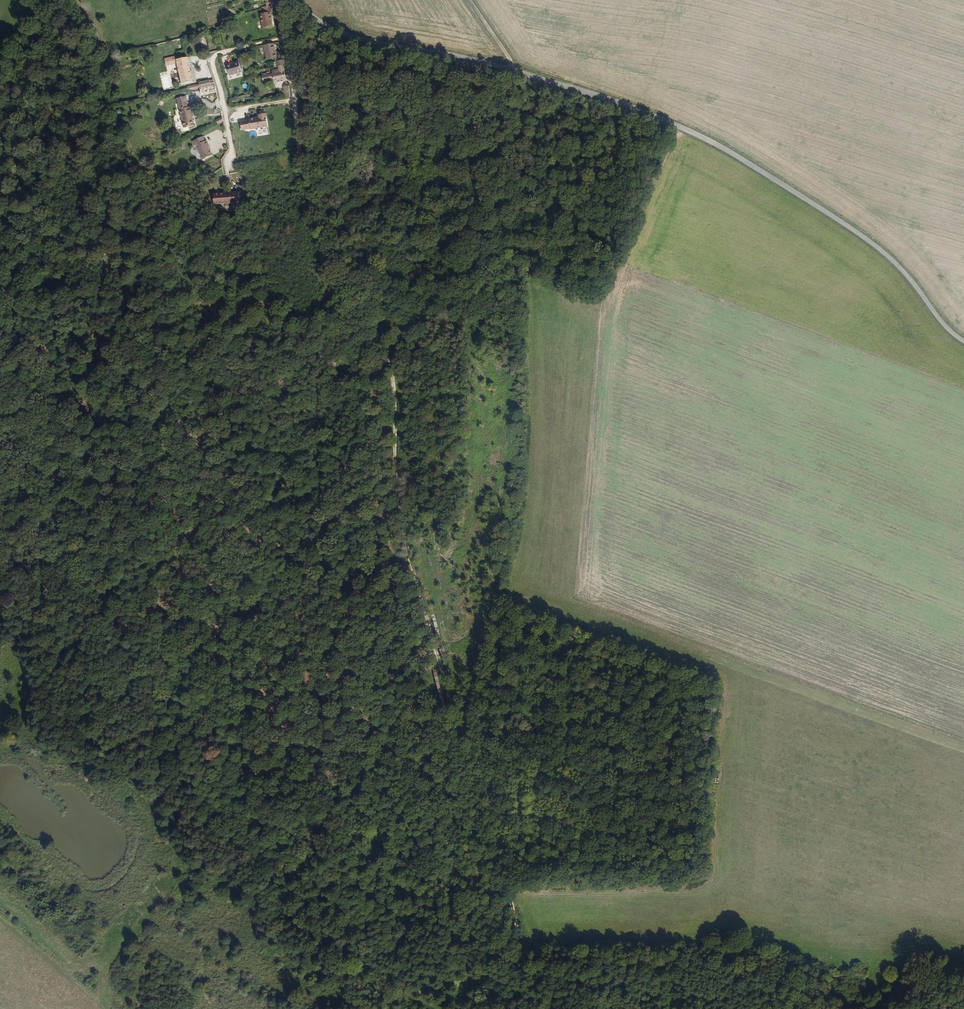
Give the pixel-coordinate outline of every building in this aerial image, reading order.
[(267,28),(277,25),(274,12),(279,11),(278,5),(270,7),(271,12),(264,14),(267,28)] [(270,59),(280,56),(278,49),(277,49),(276,42),(266,45),(270,59)] [(179,58),(168,60),(170,68),(180,65),(179,58)] [(183,77),(194,74),(190,59),(180,61),(180,65),(183,77)] [(231,75),(243,72),(241,62),(237,62),(237,64),(229,66),(231,75)] [(275,79),(287,76),(285,62),(280,64),(280,66),(276,68),(276,71),(264,74),(265,80),(275,78),(275,79)] [(185,86),(196,84),(194,74),(183,77),(185,86)] [(199,87),(199,90),(211,88),(215,87),(214,83),(210,84),(209,82),(198,85),(199,87)] [(192,107),(190,108),(188,97),(179,100),(182,111),(192,108),(192,107)] [(186,127),(196,125),(192,108),(182,111),(186,127)] [(264,114),(257,115),(257,118),(247,120),(247,121),(238,123),(240,131),(249,129),(249,130),(266,127),(264,114)] [(203,159),(213,155),(206,141),(205,141),(203,136),(193,141),(195,146),(196,145),(203,159)] [(238,204),(237,193),(211,196),(212,206),(238,204)] [(192,812),(197,807),(193,802),(188,806),(192,812)]
